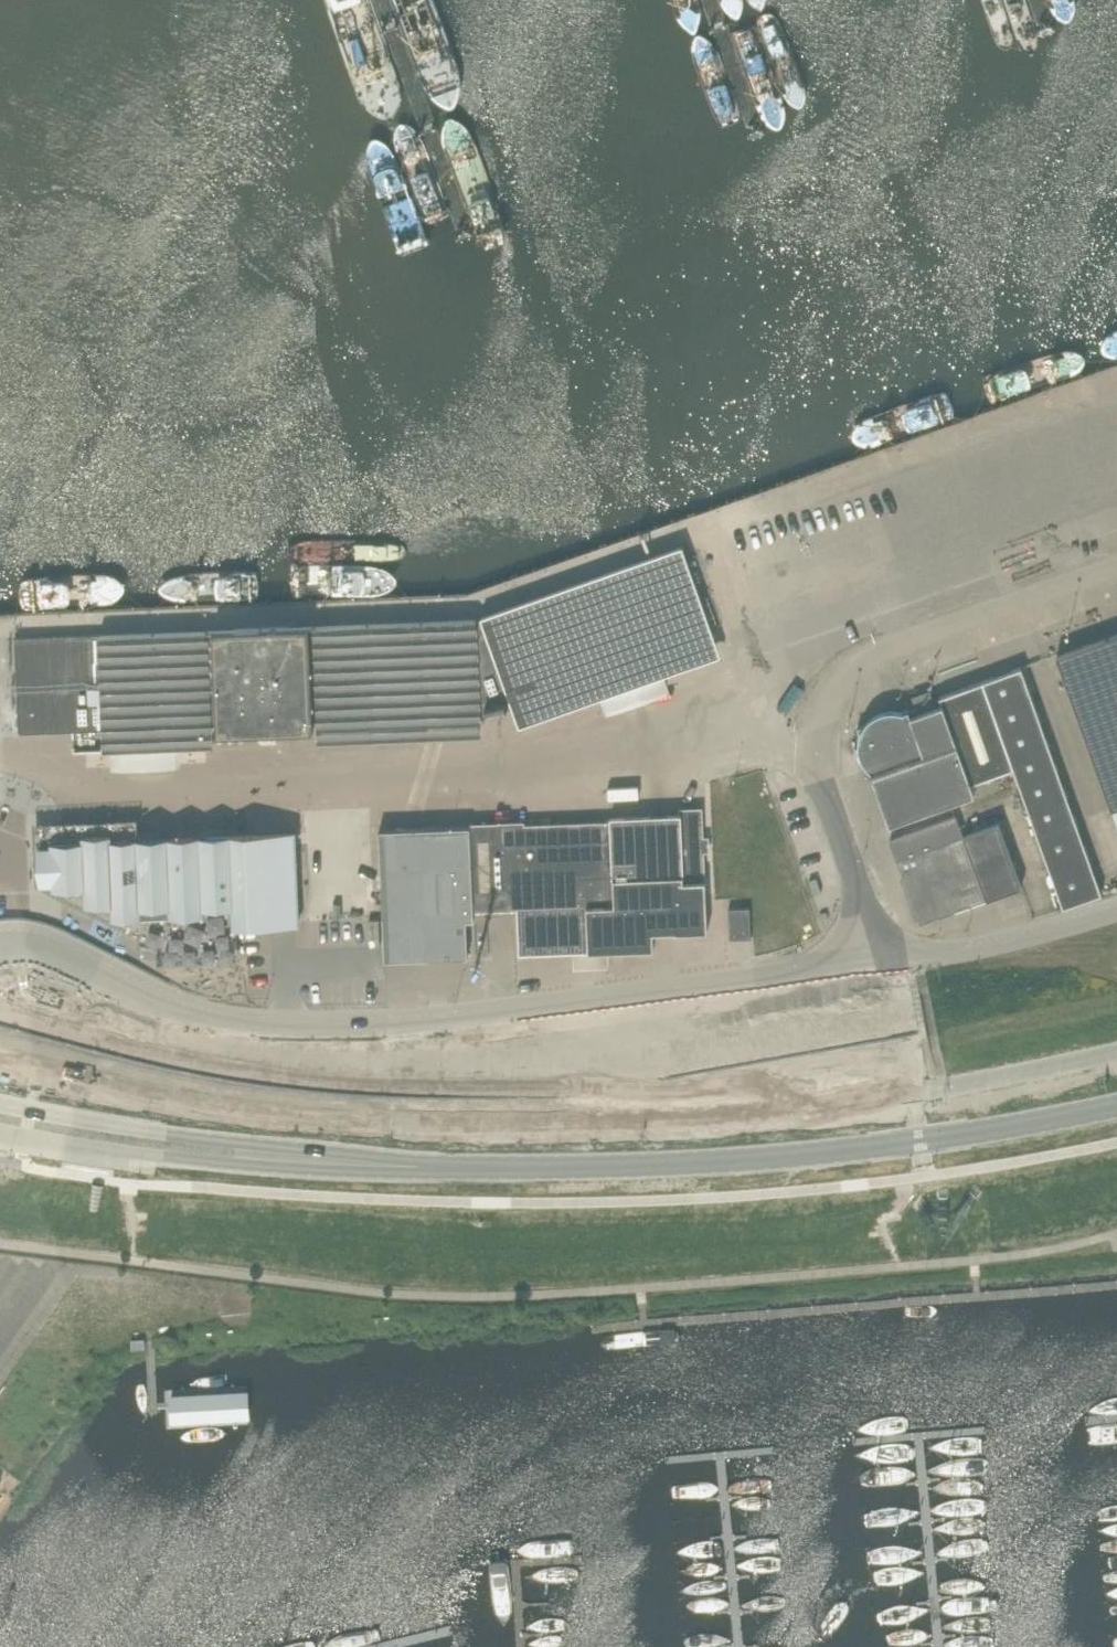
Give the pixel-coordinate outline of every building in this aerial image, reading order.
[(682,543),(476,617),(14,635),(19,731),(104,727),(105,747),(119,747),(120,765),(173,762),(172,744),(213,743),(212,722),(217,722),(217,732),(258,730),(259,732),(263,737),(278,736),(278,729),(314,728),(314,720),(480,713),(480,711),(487,711),(486,707),(505,703),(506,707),(512,704),(513,706),(563,688),(575,703),(601,694),(610,710),(666,690),(659,673),(692,662),(686,644),(714,634),(682,543)] [(1057,654),(1112,807),(1116,805),(1116,632),(1057,654)] [(1021,667),(982,680),(1013,766),(1063,905),(1101,892),(1021,667)] [(869,721),(857,725),(861,737),(861,749),(865,760),(873,769),(890,820),(975,789),(972,780),(1013,766),(982,681),(940,695),(940,697),(933,699),(932,694),(922,698),(914,701),(916,706),(908,708),(908,707),(902,709),(890,709),(878,713),(869,721)] [(472,887),(473,909),(517,908),(519,953),(653,947),(652,930),(674,929),(675,931),(707,929),(702,806),(679,807),(679,812),(610,815),(610,819),(524,822),(524,819),(496,820),(499,886),(472,887)] [(890,837),(897,857),(960,835),(953,814),(890,837)] [(920,921),(1021,884),(998,821),(960,835),(897,857),(905,879),(899,881),(903,892),(909,890),(920,921)] [(474,918),(473,909),(472,887),(470,824),(379,828),(384,958),(468,955),(466,918),(474,918)] [(63,860),(58,860),(58,873),(63,873),(64,883),(84,882),(85,902),(112,901),(112,913),(141,912),(141,927),(157,927),(165,927),(164,899),(169,899),(170,927),(236,924),(269,923),(269,920),(293,919),(293,922),(298,921),(295,843),(292,843),(292,833),(294,833),(294,830),(205,834),(200,834),(138,837),(109,838),(109,842),(105,842),(62,844),(63,860)] [(729,937),(750,937),(749,906),(728,907),(729,937)] [(225,1416),(224,1393),(171,1396),(172,1419),(225,1416)]
